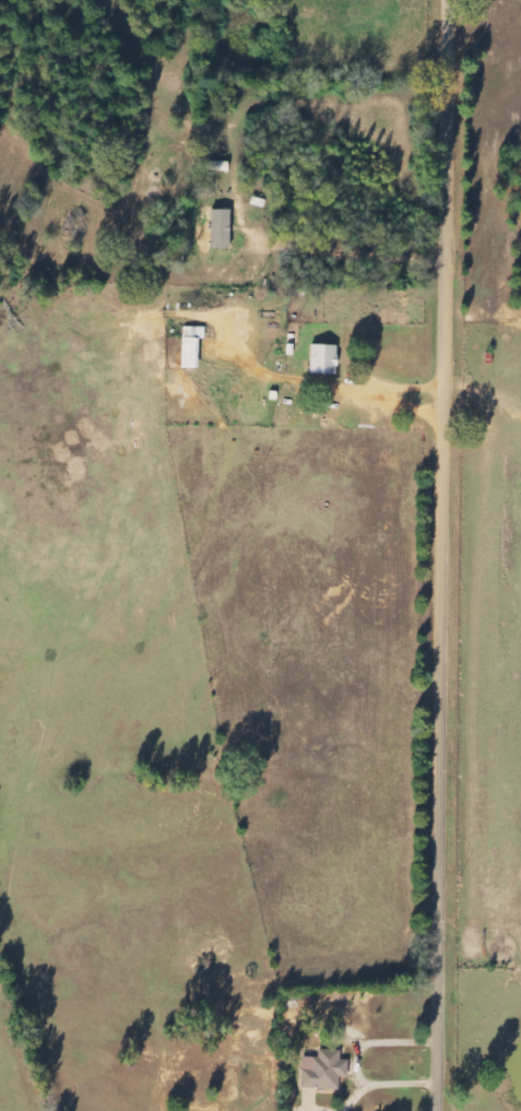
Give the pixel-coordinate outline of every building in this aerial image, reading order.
[(229,247),(229,209),(210,209),(209,247),(229,247)] [(197,368),(199,338),(204,338),(204,328),(183,327),(181,368),(197,368)] [(336,374),(337,346),(310,345),(309,373),(336,374)] [(300,1089),(338,1090),(339,1077),(347,1077),(347,1060),(339,1060),(340,1051),(318,1050),(317,1058),(301,1057),(300,1089)]
